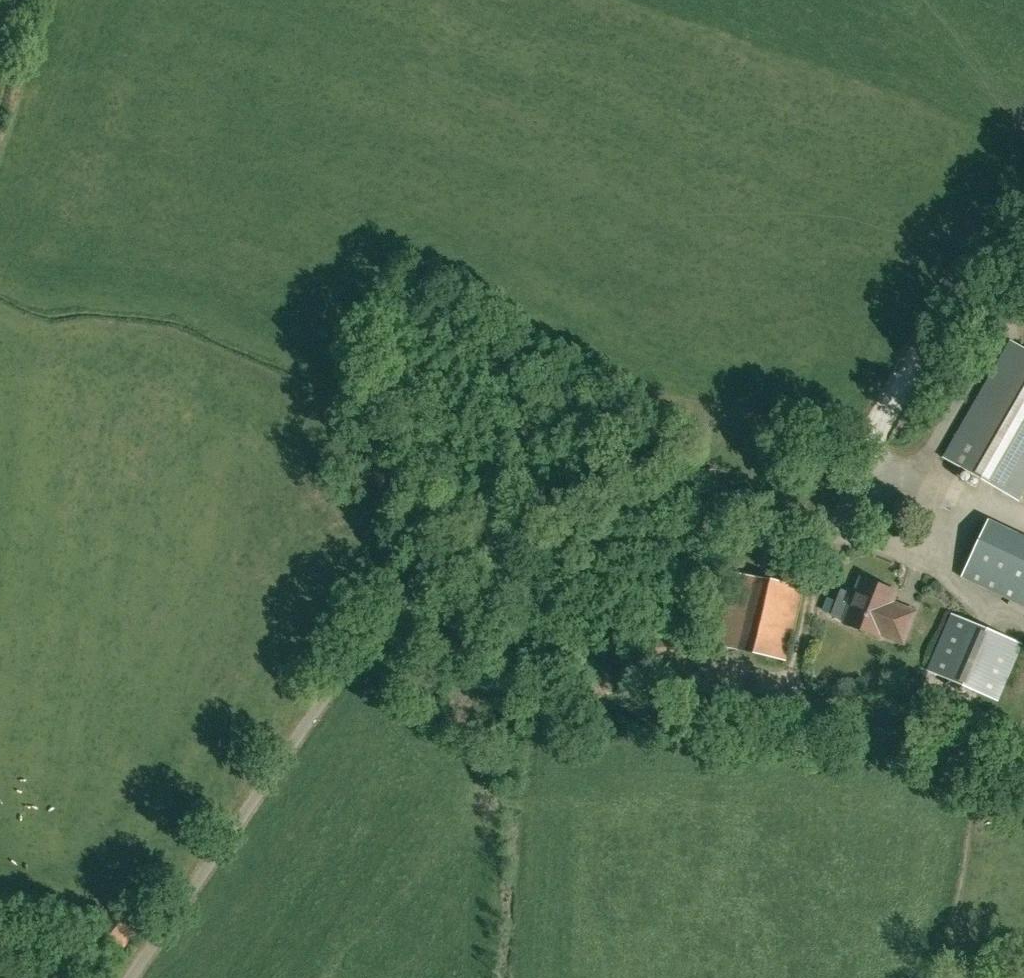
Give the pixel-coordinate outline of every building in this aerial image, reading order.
[(1023,489),(1023,349),(1011,341),(945,457),(1018,499),(1023,489)] [(988,520),(962,575),(1023,605),(1023,538),(988,520)] [(786,660),(802,588),(733,572),(716,644),(786,660)] [(876,631),(905,642),(916,611),(888,601),(892,590),(862,578),(845,623),(875,634),(876,631)] [(952,615),(929,669),(997,698),(1020,644),(952,615)] [(124,947),(138,927),(111,907),(96,926),(124,947)]
